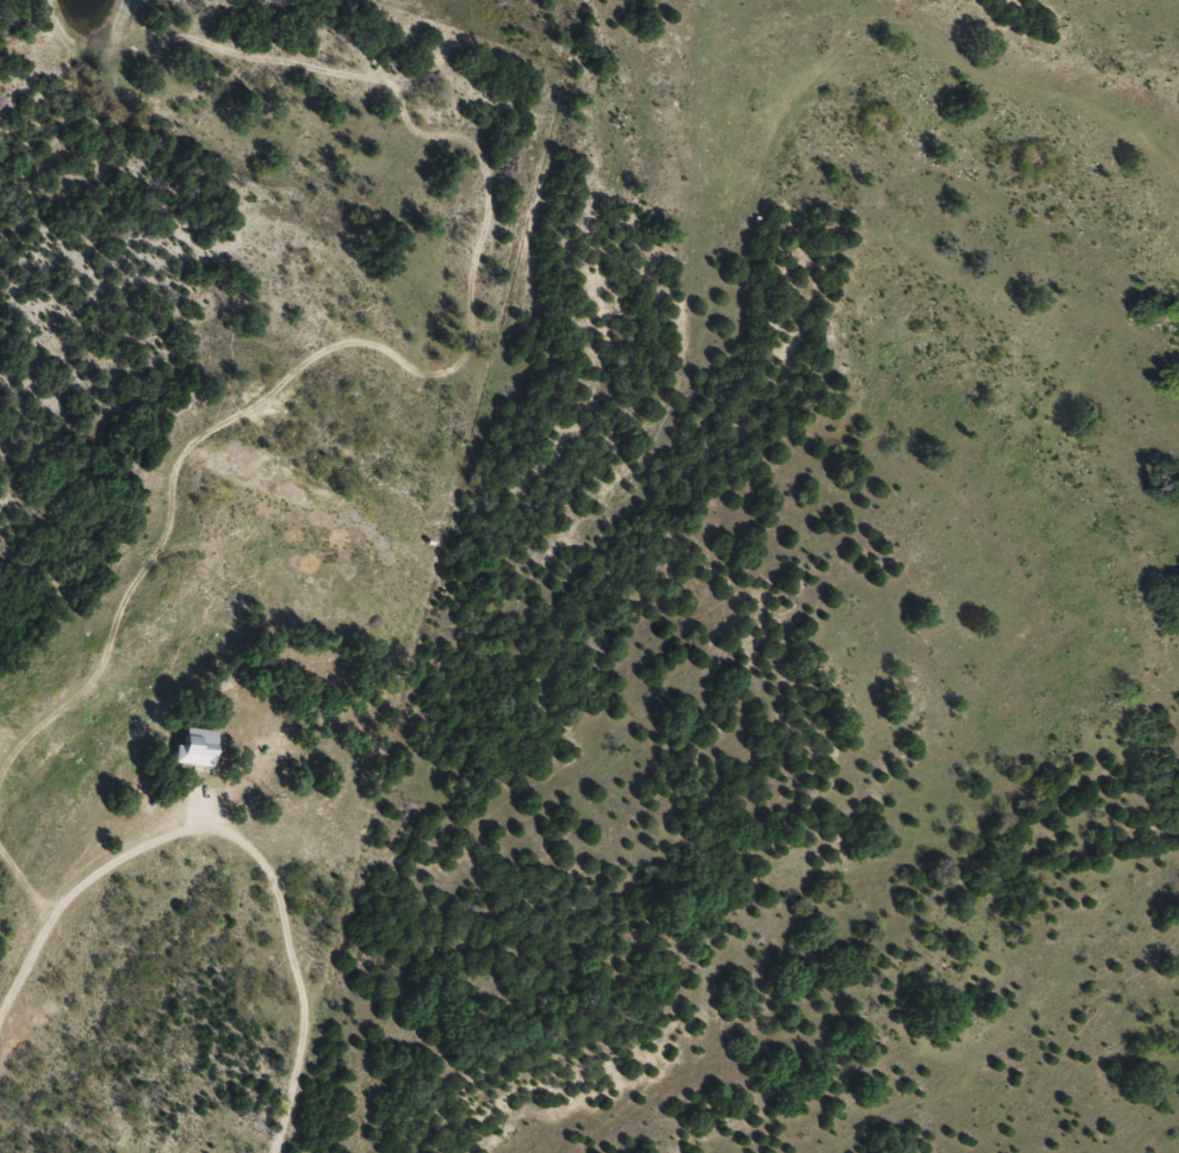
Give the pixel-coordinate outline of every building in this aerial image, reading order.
[(217,769),(219,748),(220,748),(220,734),(202,733),(201,748),(180,747),(179,767),(217,769)]
